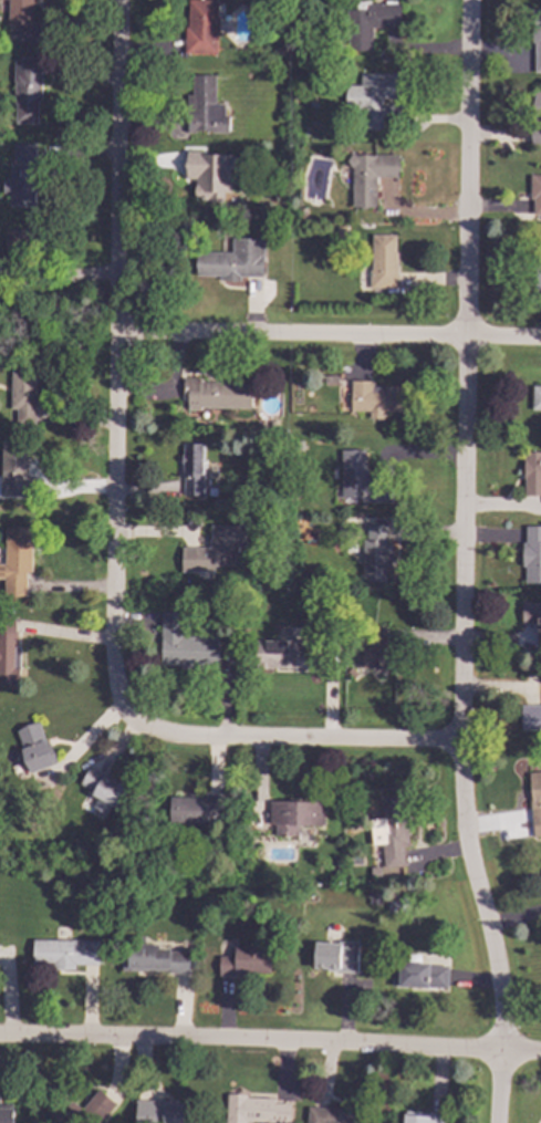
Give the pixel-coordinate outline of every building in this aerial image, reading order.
[(7,25),(31,27),(31,0),(7,0),(7,25)] [(186,52),(217,53),(219,0),(187,0),(186,52)] [(402,2),(402,28),(372,28),(372,37),(371,37),(371,52),(346,52),(345,10),(366,10),(366,3),(402,2)] [(531,9),(540,9),(540,71),(533,71),(534,44),(530,44),(531,9)] [(12,60),(21,60),(21,58),(55,58),(55,75),(41,75),(41,102),(11,101),(12,60)] [(400,73),(399,101),(382,101),(381,111),(373,111),(373,116),(344,115),(345,84),(361,84),(361,72),(400,73)] [(190,74),(191,92),(187,92),(187,132),(228,131),(228,115),(225,115),(223,103),(217,104),(216,73),(190,74)] [(531,90),(540,90),(540,142),(531,143),(531,90)] [(9,208),(35,209),(39,145),(12,144),(11,180),(3,180),(2,193),(10,193),(9,208)] [(185,149),(184,180),(194,180),(193,193),(231,194),(231,167),(236,166),(236,155),(199,154),(199,150),(185,149)] [(352,154),(352,206),(375,206),(375,177),(403,177),(403,155),(352,154)] [(528,199),(532,199),(532,214),(540,214),(540,174),(528,174),(528,199)] [(32,257),(33,230),(6,230),(5,257),(32,257)] [(372,233),(372,270),(368,270),(368,288),(398,289),(398,252),(395,252),(395,233),(372,233)] [(263,237),(262,277),(240,277),(239,281),(220,280),(220,277),(193,275),(194,250),(231,251),(232,236),(263,237)] [(13,248),(0,248),(0,290),(14,290),(13,248)] [(531,275),(531,293),(540,293),(540,274),(531,275)] [(10,371),(9,422),(37,423),(38,371),(10,371)] [(181,376),(181,409),(200,409),(200,406),(250,406),(251,382),(200,382),(200,376),(181,376)] [(404,385),(403,412),(383,412),(383,419),(368,419),(368,412),(350,412),(350,379),(372,379),(371,386),(384,387),(384,385),(404,385)] [(531,385),(540,385),(540,412),(530,412),(531,385)] [(11,478),(11,470),(28,471),(28,449),(11,448),(11,444),(0,443),(0,478),(11,478)] [(202,444),(202,496),(184,496),(184,477),(181,477),(183,444),(202,444)] [(340,449),(341,497),(367,497),(366,449),(340,449)] [(523,450),(540,451),(540,496),(522,496),(523,450)] [(247,523),(247,547),(232,547),(232,557),(181,557),(181,547),(208,547),(208,523),(247,523)] [(3,563),(0,563),(0,578),(3,578),(3,593),(25,594),(25,572),(32,572),(32,539),(29,539),(29,526),(4,524),(3,563)] [(366,524),(366,539),(363,540),(362,581),(384,581),(384,555),(394,555),(394,524),(366,524)] [(526,526),(540,526),(540,584),(522,584),(522,543),(526,543),(526,526)] [(520,602),(540,602),(540,610),(540,634),(537,634),(537,626),(520,626),(520,602)] [(159,612),(159,661),(185,661),(185,652),(216,652),(216,634),(184,635),(184,612),(159,612)] [(19,646),(15,646),(15,620),(0,620),(0,683),(19,683),(19,646)] [(256,640),(256,667),(318,668),(319,641),(256,640)] [(521,706),(540,706),(540,729),(521,729),(521,706)] [(39,720),(55,763),(29,773),(12,730),(39,720)] [(90,767),(81,783),(91,789),(89,794),(95,798),(91,807),(105,814),(110,805),(117,809),(128,789),(90,767)] [(527,771),(540,770),(540,827),(532,828),(527,771)] [(377,796),(379,820),(370,820),(372,844),(383,843),(385,870),(405,869),(403,848),(407,846),(407,838),(410,838),(409,823),(399,823),(397,794),(377,796)] [(167,797),(166,824),(238,826),(238,796),(205,796),(205,797),(167,797)] [(270,801),(270,825),(325,825),(325,801),(270,801)] [(122,970),(167,970),(167,973),(189,973),(189,950),(170,950),(170,948),(155,949),(155,943),(145,943),(145,935),(126,935),(126,947),(121,947),(122,970)] [(33,942),(33,964),(53,964),(53,970),(75,970),(75,965),(101,965),(102,942),(33,942)] [(314,943),(313,968),(326,969),(325,970),(356,973),(357,943),(339,942),(339,944),(314,943)] [(271,947),(270,973),(243,973),(242,976),(215,976),(215,954),(233,955),(233,946),(271,947)] [(447,965),(446,989),(392,986),(393,961),(447,965)] [(97,1090),(81,1111),(71,1103),(64,1111),(69,1115),(67,1118),(73,1122),(83,1111),(98,1122),(99,1122),(114,1104),(97,1090)] [(225,1122),(246,1122),(246,1121),(289,1122),(289,1103),(273,1102),(273,1098),(247,1096),(247,1094),(226,1093),(225,1122)] [(137,1122),(163,1122),(195,1122),(195,1102),(137,1101),(137,1122)] [(357,1114),(357,1122),(307,1122),(308,1106),(351,1109),(351,1114),(357,1114)] [(13,1108),(14,1122),(0,1122),(0,1108),(13,1108)] [(448,1112),(448,1122),(405,1122),(405,1114),(423,1114),(423,1111),(448,1112)]
